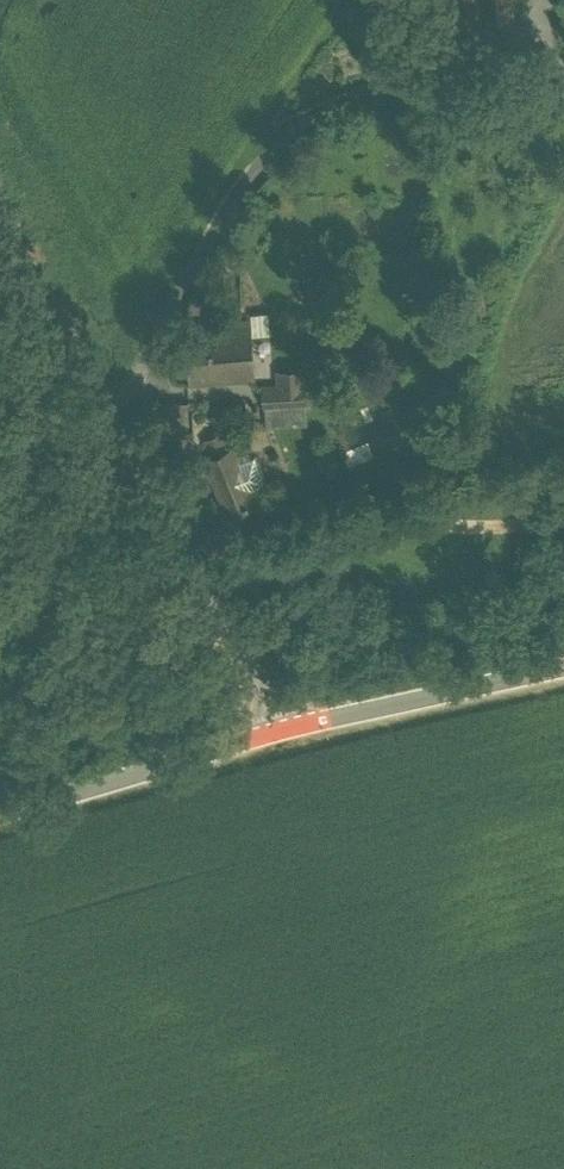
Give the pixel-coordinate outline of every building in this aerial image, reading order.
[(249,322),(189,326),(193,383),(254,378),(249,322)] [(306,427),(303,370),(274,372),(275,397),(258,398),(259,429),(306,427)] [(208,460),(230,512),(256,501),(235,449),(208,460)]
